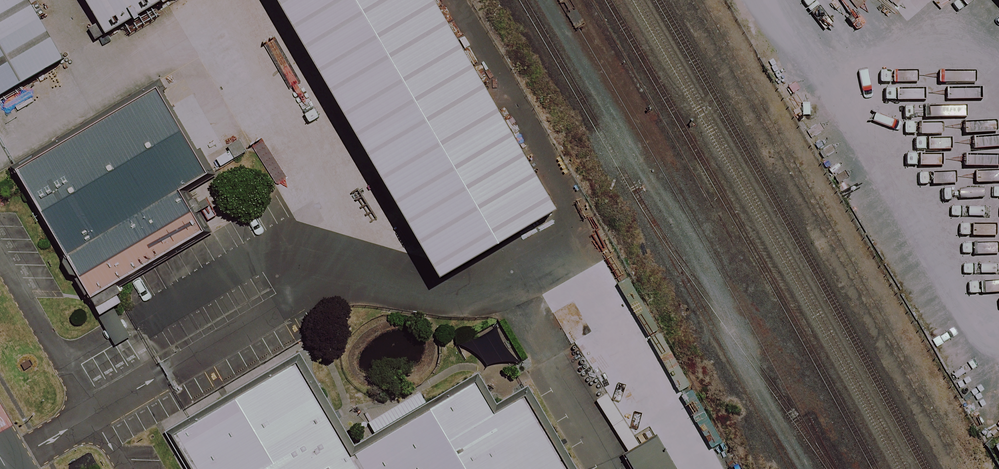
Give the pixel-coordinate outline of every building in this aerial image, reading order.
[(8,0),(0,0),(0,91),(46,64),(8,0)] [(91,33),(149,0),(72,0),(91,33)] [(415,264),(534,199),(423,0),(267,0),(415,264)] [(187,182),(140,101),(6,178),(78,301),(184,240),(160,197),(187,182)] [(582,333),(562,299),(498,336),(518,371),(582,333)] [(490,371),(341,457),(289,369),(168,439),(185,468),(547,468),(490,371)] [(644,435),(613,453),(622,468),(664,468),(644,435)]
